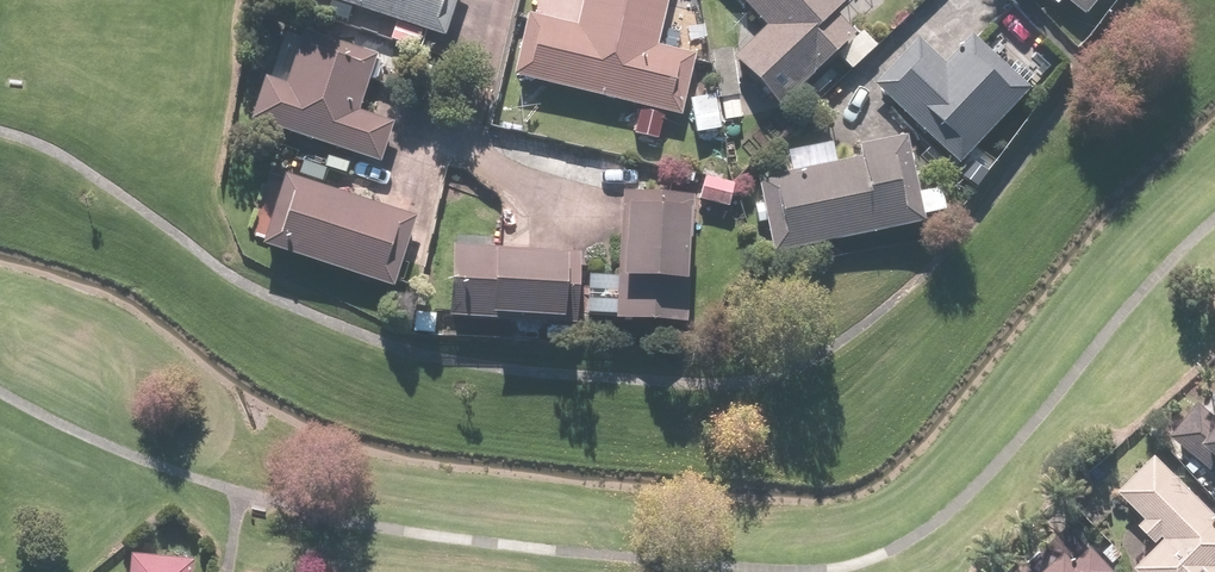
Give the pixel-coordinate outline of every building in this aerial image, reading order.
[(396,25),(391,40),(417,49),(423,34),(442,41),(457,0),(329,0),(331,1),(325,16),(348,24),(353,9),(396,25)] [(575,26),(523,13),(507,78),(640,110),(634,135),(655,141),(661,114),(678,118),(693,56),(658,47),(670,0),(582,0),(575,26)] [(762,27),(730,59),(782,110),(858,34),(835,12),(845,2),(844,0),(735,0),(762,27)] [(1084,19),(1099,0),(1061,0),(1084,19)] [(394,125),(358,110),(378,58),(300,27),(279,81),(268,76),(252,117),(378,167),(394,125)] [(944,66),(920,42),(879,83),(959,164),(1030,94),(1023,87),(1034,76),(1016,59),(1006,68),(974,36),(944,66)] [(661,122),(663,139),(719,132),(714,97),(689,101),(691,117),(661,122)] [(789,172),(758,177),(770,254),(925,229),(923,217),(945,213),(941,189),(917,193),(908,137),(857,145),(859,158),(837,162),(834,142),(785,149),(789,172)] [(736,183),(699,178),(696,202),(732,208),(736,183)] [(416,218),(296,180),(289,204),(257,194),(245,232),(265,238),(261,249),(393,291),(416,218)] [(694,196),(621,191),(616,278),(586,276),(584,317),(614,318),(614,322),(686,326),(694,196)] [(494,236),(453,234),(448,320),(510,324),(510,320),(562,323),(565,266),(579,267),(580,254),(493,249),(494,236)] [(1172,435),(1214,475),(1214,407),(1210,412),(1201,404),(1172,435)] [(1159,458),(1120,498),(1147,524),(1141,529),(1160,547),(1136,571),(1137,571),(1214,571),(1214,513),(1159,458)] [(1121,571),(1099,543),(1076,562),(1068,552),(1043,571),(1120,571),(1121,571)] [(191,562),(134,558),(133,571),(190,571),(191,562)]
